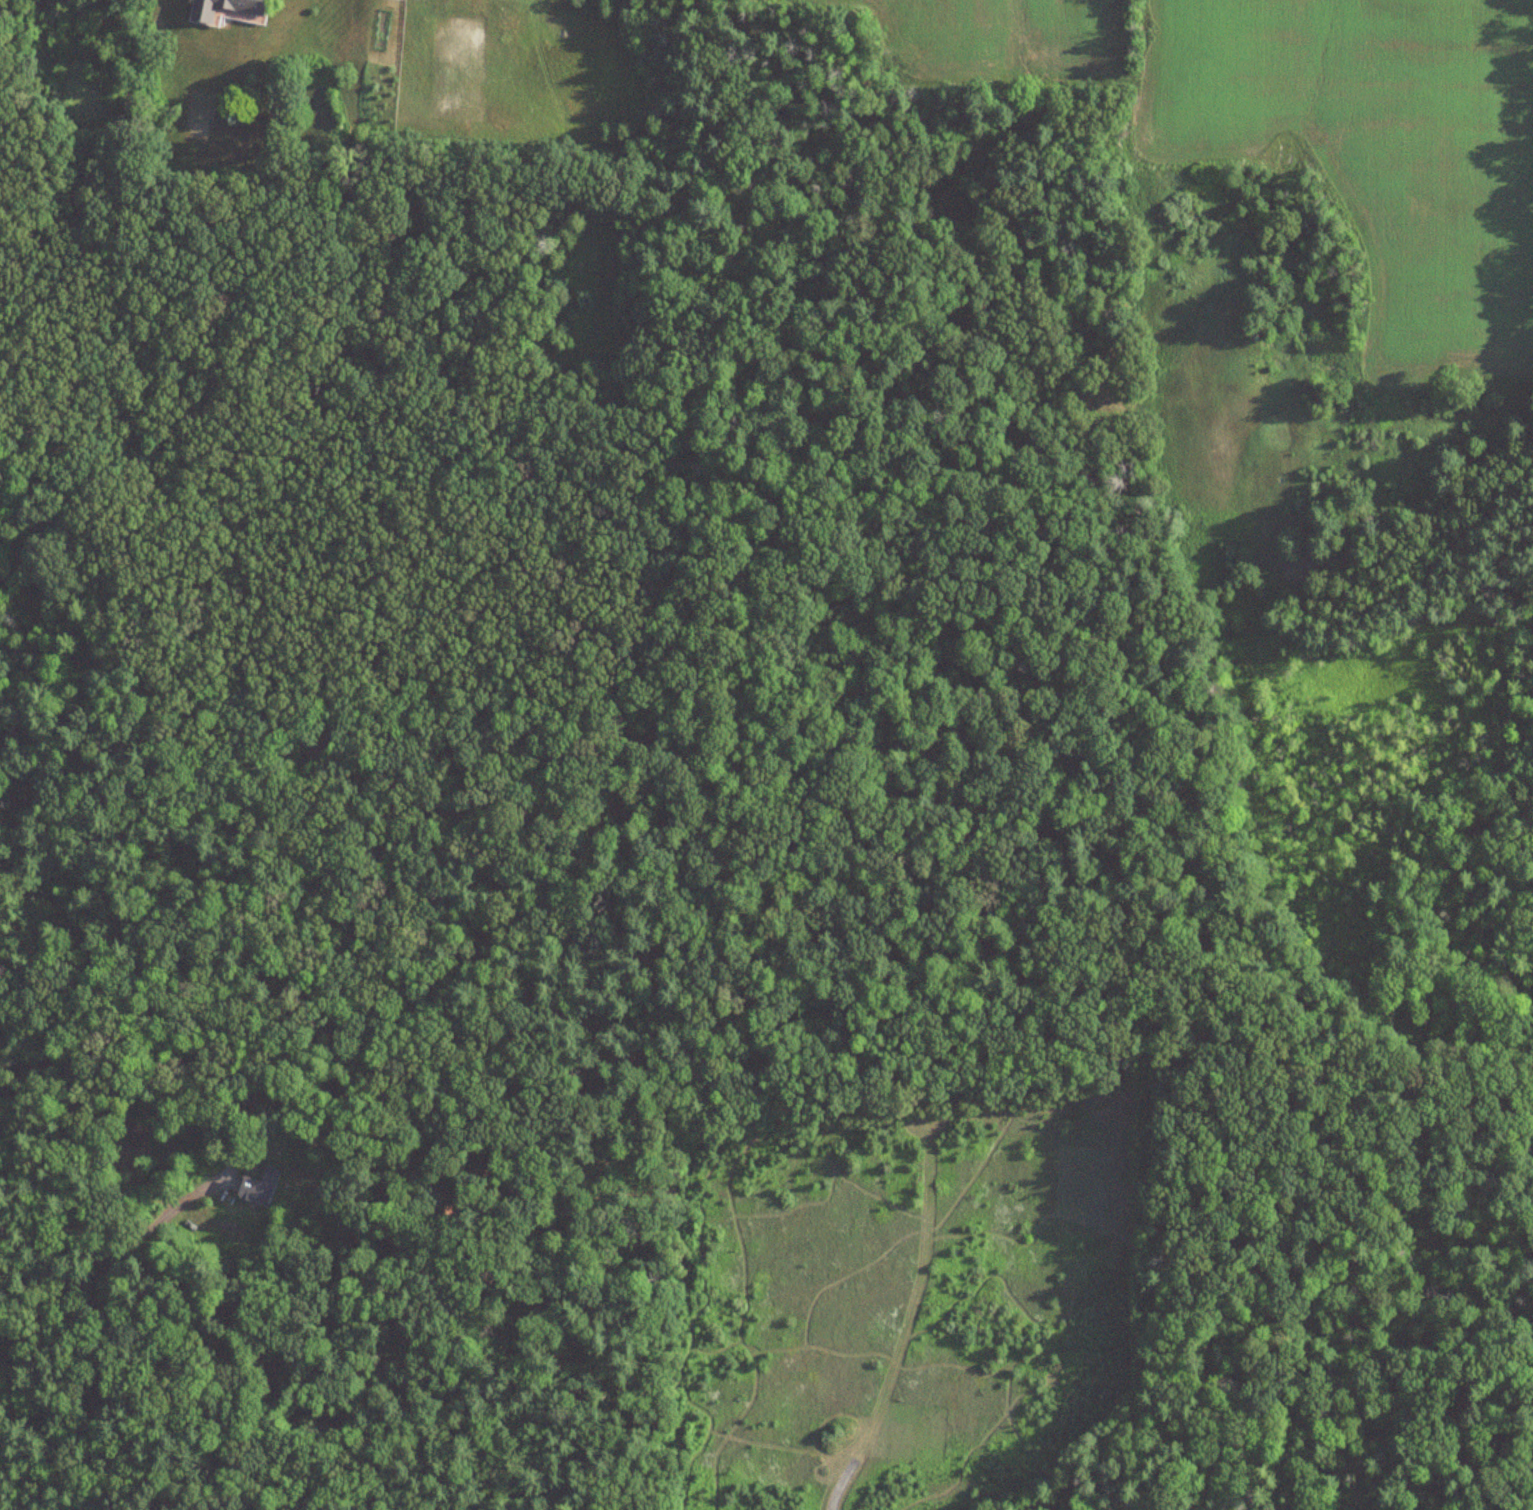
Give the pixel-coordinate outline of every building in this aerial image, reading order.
[(183,19),(211,25),(215,10),(259,20),(264,0),(187,0),(183,19)] [(278,1170),(265,1166),(261,1182),(241,1176),(235,1198),(267,1207),(278,1170)]
